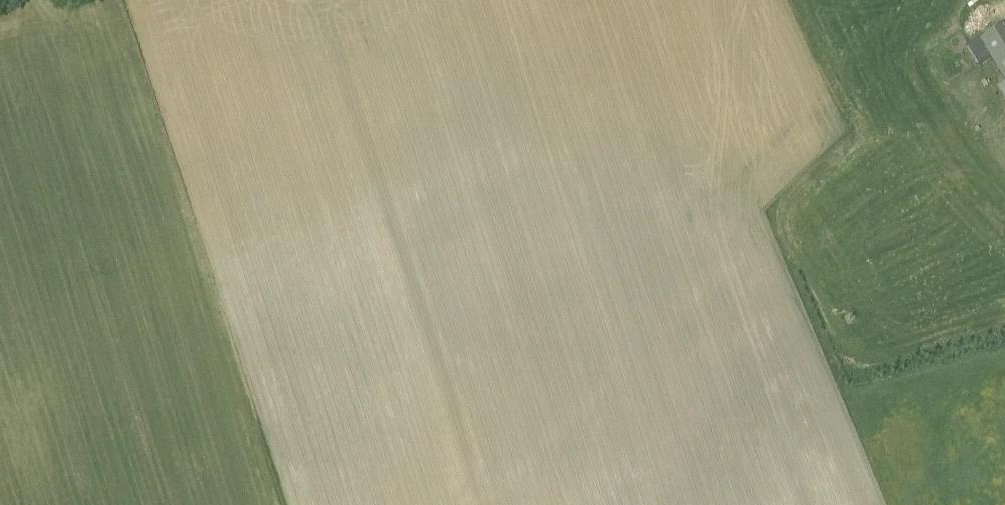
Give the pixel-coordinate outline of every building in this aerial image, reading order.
[(1002,26),(979,40),(1004,82),(1004,31),(1002,26)]
